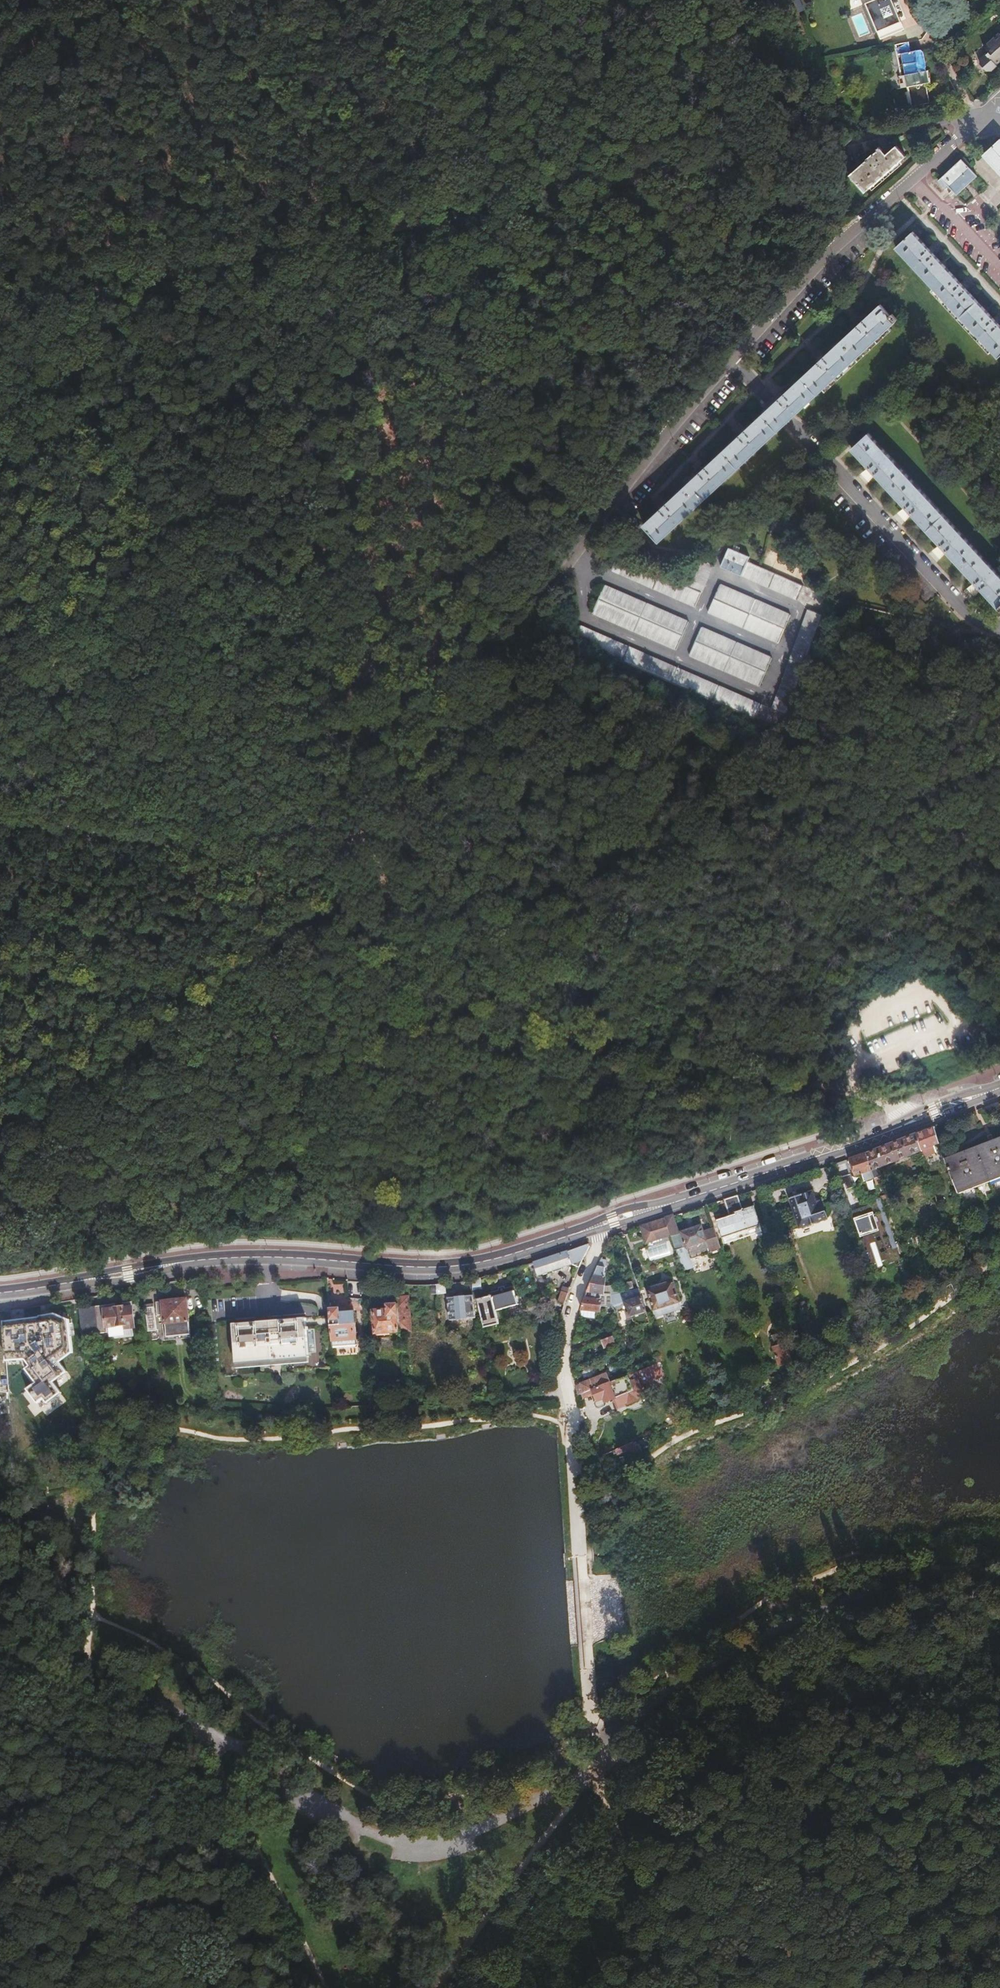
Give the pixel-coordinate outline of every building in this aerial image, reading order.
[(797,14),(805,11),(800,0),(792,0),(797,14)] [(864,2),(876,31),(879,38),(880,38),(881,41),(890,37),(889,34),(891,33),(903,28),(895,11),(892,2),(891,0),(863,0),(864,2)] [(896,0),(892,2),(895,11),(900,9),(896,0)] [(876,31),(864,2),(861,4),(873,32),(876,31)] [(998,34),(983,47),(990,55),(987,58),(994,65),(999,60),(999,36),(998,34)] [(909,50),(907,41),(896,43),(898,54),(901,53),(902,63),(900,63),(899,66),(902,86),(915,84),(914,79),(918,78),(918,81),(924,80),(926,80),(923,59),(919,60),(917,49),(909,50)] [(915,84),(902,86),(903,91),(925,88),(924,80),(918,81),(918,78),(914,79),(915,84)] [(976,78),(972,82),(978,88),(982,85),(976,78)] [(925,88),(903,91),(906,107),(928,103),(925,88)] [(983,155),(999,173),(999,139),(983,155)] [(867,160),(849,175),(864,192),(905,157),(895,146),(886,154),(879,147),(877,149),(878,150),(873,155),(868,150),(862,156),(867,160)] [(962,159),(939,181),(948,191),(951,189),(960,198),(981,178),(962,159)] [(896,247),(934,288),(931,290),(981,343),(983,341),(998,357),(999,355),(999,325),(999,320),(996,316),(994,318),(968,291),(970,288),(964,281),(961,283),(936,256),(939,254),(932,246),(929,249),(913,231),(896,247)] [(659,510),(644,525),(661,542),(787,424),(821,391),(824,394),(889,332),(887,329),(896,320),(893,317),(896,314),(892,310),(889,312),(880,303),(862,320),(859,316),(856,319),(852,323),(855,326),(823,356),(820,353),(815,358),(812,360),(815,364),(784,393),(780,390),(778,391),(775,395),(778,398),(770,406),(745,429),(742,426),(739,429),(735,433),(738,436),(706,466),(703,463),(700,466),(697,470),(699,472),(667,503),(664,500),(660,504),(657,507),(659,510)] [(849,446),(867,465),(865,468),(871,475),(874,473),(903,505),(901,507),(907,514),(910,512),(938,542),(936,544),(943,552),(945,549),(972,579),(970,581),(977,588),(979,586),(999,607),(999,606),(999,607),(999,574),(868,433),(859,441),(856,438),(849,446)] [(727,548),(719,567),(740,577),(747,562),(748,557),(727,548)] [(616,555),(610,570),(694,607),(712,565),(699,559),(687,587),(616,555)] [(740,577),(795,601),(801,586),(747,562),(740,577)] [(592,613),(676,650),(688,622),(604,585),(592,613)] [(719,585),(707,613),(777,643),(789,616),(719,585)] [(821,614),(808,609),(769,710),(787,717),(821,614)] [(759,705),(579,625),(572,638),(753,720),(759,705)] [(758,687),(770,658),(700,628),(688,656),(758,687)] [(791,1135),(800,1131),(798,1125),(789,1128),(791,1135)] [(927,1129),(915,1133),(920,1149),(923,1156),(935,1152),(933,1145),(936,1144),(932,1134),(930,1135),(927,1129)] [(871,1151),(866,1152),(874,1177),(876,1182),(882,1180),(878,1165),(920,1149),(915,1133),(901,1139),(871,1151)] [(946,1157),(956,1182),(960,1192),(999,1176),(999,1136),(946,1157)] [(866,1152),(851,1158),(857,1173),(861,1172),(864,1180),(874,1177),(866,1152)] [(843,1183),(846,1182),(848,1188),(856,1185),(851,1172),(843,1175),(840,1176),(843,1183)] [(931,1178),(936,1193),(945,1191),(939,1175),(931,1178)] [(878,1190),(880,1196),(882,1195),(883,1198),(888,1197),(887,1194),(889,1193),(887,1187),(878,1190)] [(803,1195),(802,1193),(790,1197),(800,1227),(828,1218),(823,1204),(819,1206),(814,1191),(803,1195)] [(730,1196),(724,1198),(730,1213),(718,1217),(724,1237),(748,1230),(750,1236),(762,1232),(753,1206),(742,1209),(737,1194),(730,1196)] [(890,1262),(902,1258),(880,1197),(876,1198),(877,1201),(852,1209),(861,1234),(874,1229),(876,1236),(881,1235),(882,1238),(878,1240),(880,1248),(885,1246),(886,1250),(882,1251),(884,1259),(889,1258),(890,1262)] [(723,1252),(721,1246),(714,1228),(704,1231),(701,1225),(679,1232),(673,1214),(664,1217),(670,1233),(682,1271),(693,1267),(691,1259),(710,1253),(711,1256),(723,1252)] [(664,1217),(641,1224),(646,1240),(670,1233),(664,1217)] [(231,1232),(242,1233),(242,1225),(231,1225),(231,1232)] [(748,1230),(724,1237),(727,1244),(750,1236),(748,1230)] [(571,1260),(580,1265),(580,1263),(590,1244),(588,1242),(578,1245),(548,1255),(534,1260),(537,1271),(571,1260)] [(602,1266),(598,1264),(593,1275),(588,1285),(586,1290),(606,1297),(602,1266)] [(482,1276),(473,1277),(474,1289),(483,1288),(482,1276)] [(657,1314),(664,1312),(673,1309),(681,1306),(672,1280),(671,1280),(669,1276),(661,1279),(663,1283),(648,1288),(657,1314)] [(446,1282),(438,1283),(439,1291),(446,1291),(446,1282)] [(493,1293),(479,1297),(486,1325),(501,1321),(497,1308),(511,1304),(512,1308),(519,1306),(518,1302),(519,1302),(515,1287),(514,1287),(513,1283),(505,1285),(504,1283),(498,1284),(498,1287),(492,1288),(493,1293)] [(614,1294),(617,1301),(619,1309),(630,1306),(632,1314),(635,1313),(636,1318),(644,1322),(650,1320),(647,1313),(639,1286),(614,1294)] [(606,1297),(586,1290),(585,1292),(581,1307),(598,1311),(603,1312),(603,1310),(609,1311),(611,1316),(621,1313),(619,1309),(614,1294),(606,1297)] [(568,1293),(560,1291),(555,1310),(562,1312),(567,1296),(568,1293)] [(171,1299),(158,1301),(159,1314),(166,1313),(170,1339),(192,1336),(187,1297),(183,1297),(182,1292),(170,1293),(171,1299)] [(473,1293),(449,1296),(451,1319),(476,1316),(473,1293)] [(405,1296),(398,1296),(399,1302),(400,1321),(401,1329),(412,1329),(410,1300),(405,1300),(405,1296)] [(116,1302),(79,1307),(83,1333),(110,1329),(111,1338),(134,1335),(133,1326),(136,1326),(132,1300),(123,1301),(123,1305),(116,1306),(116,1302)] [(400,1321),(399,1302),(388,1303),(389,1307),(374,1308),(376,1331),(401,1329),(400,1321)] [(157,1330),(154,1304),(146,1305),(149,1331),(157,1330)] [(340,1306),(330,1307),(331,1328),(332,1335),(332,1344),(357,1342),(357,1333),(355,1310),(340,1310),(340,1306)] [(598,1311),(581,1307),(579,1315),(596,1320),(598,1311)] [(673,1309),(664,1312),(667,1320),(676,1317),(673,1309)] [(40,1316),(4,1320),(5,1360),(23,1358),(26,1359),(30,1365),(26,1368),(36,1381),(27,1388),(38,1402),(44,1398),(48,1402),(62,1392),(54,1381),(67,1371),(60,1361),(73,1351),(69,1318),(55,1312),(40,1315),(40,1316)] [(232,1323),(235,1363),(260,1361),(259,1347),(281,1345),(283,1359),(308,1358),(305,1318),(279,1319),(280,1327),(258,1329),(257,1321),(232,1323)] [(279,1319),(257,1321),(258,1329),(280,1327),(279,1319)] [(602,1329),(594,1332),(595,1334),(609,1329),(607,1326),(602,1328),(602,1329)] [(775,1346),(772,1346),(779,1366),(793,1361),(783,1331),(771,1335),(775,1346)] [(601,1339),(590,1343),(593,1350),(614,1342),(611,1336),(601,1339)] [(260,1361),(235,1363),(236,1368),(309,1363),(308,1358),(283,1359),(281,1345),(259,1347),(260,1361)] [(620,1359),(617,1351),(602,1357),(605,1364),(620,1359)] [(650,1365),(629,1373),(633,1383),(654,1375),(650,1365)] [(580,1382),(576,1384),(578,1393),(580,1392),(592,1387),(611,1380),(607,1371),(580,1381),(580,1382)] [(611,1380),(592,1387),(597,1399),(604,1396),(606,1399),(616,1395),(620,1404),(638,1396),(633,1383),(629,1373),(611,1380)] [(133,1381),(127,1387),(133,1392),(138,1387),(133,1381)] [(615,1451),(621,1465),(640,1455),(634,1442),(615,1451)]
